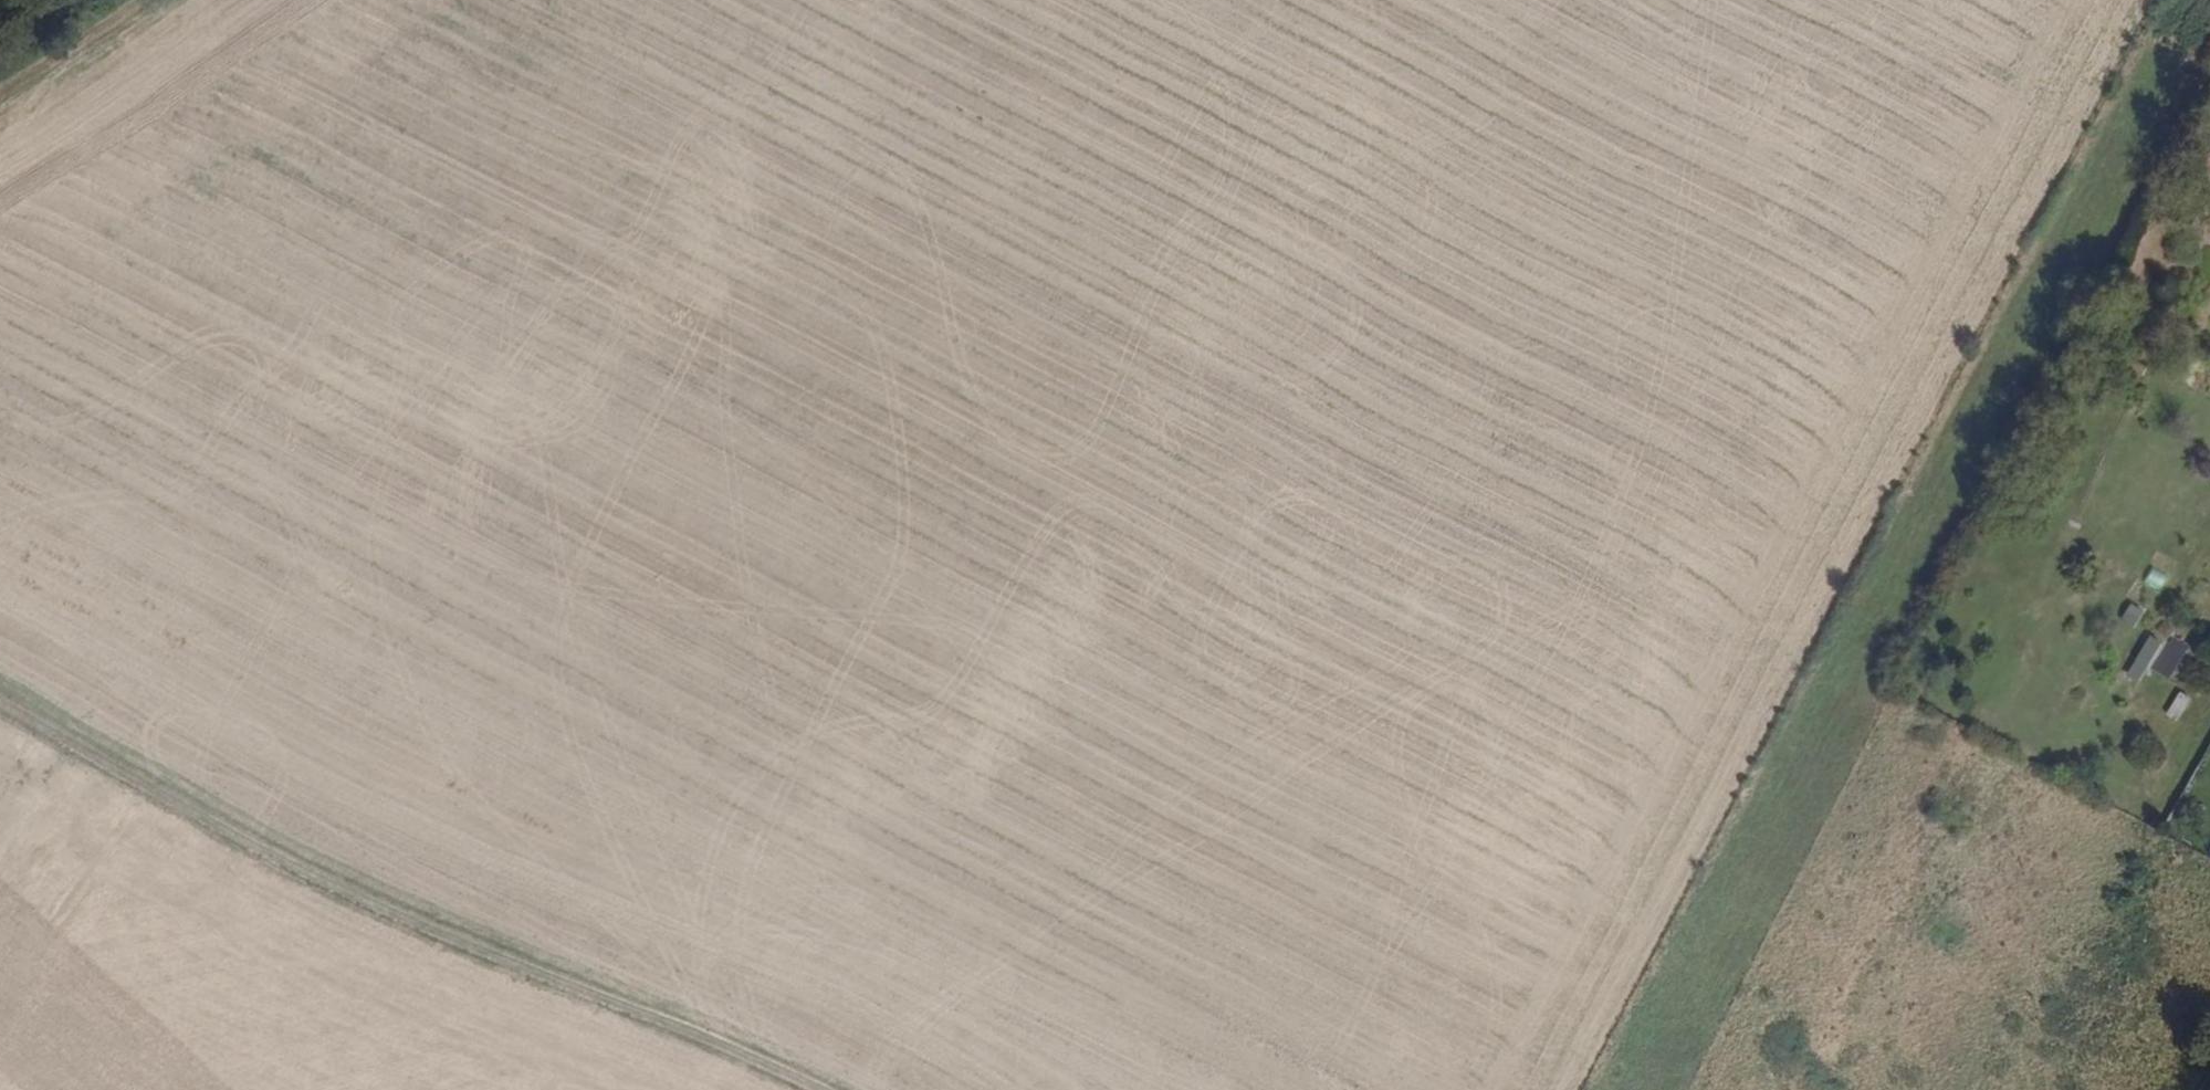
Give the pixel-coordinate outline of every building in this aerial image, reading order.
[(2192,634),(2176,625),(2171,633),(2187,643),(2192,634)] [(2192,667),(2178,659),(2187,643),(2171,633),(2147,677),(2163,686),(2169,676),(2183,683),(2192,667)]
